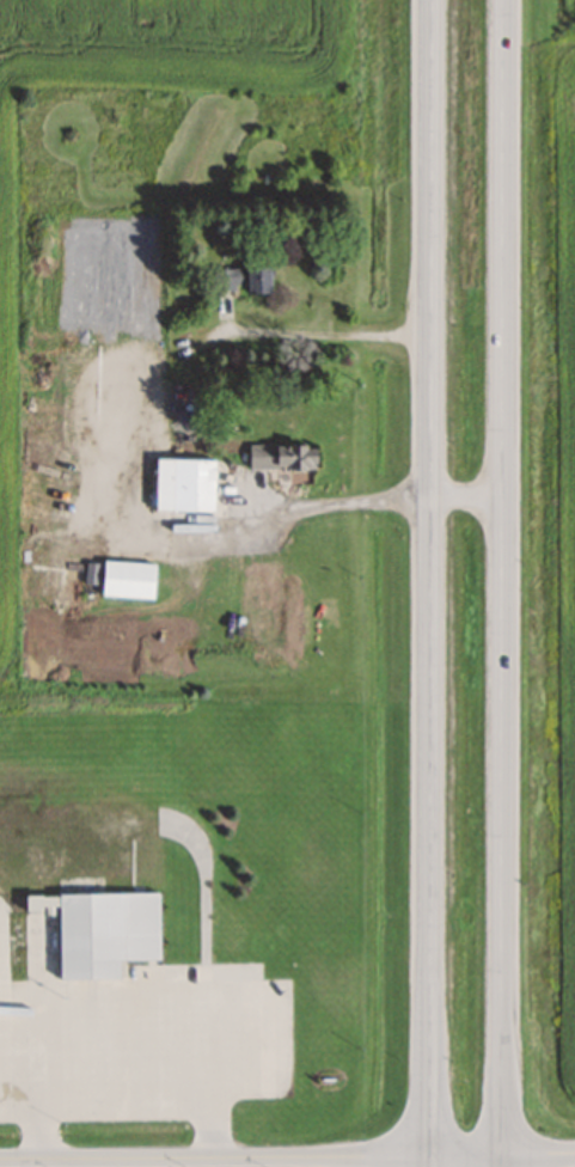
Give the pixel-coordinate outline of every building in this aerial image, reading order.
[(213,266),(213,288),(245,288),(245,292),(269,292),(269,266),(213,266)] [(248,469),(314,469),(314,444),(248,444),(248,469)] [(154,510),(214,510),(214,459),(154,458),(154,510)] [(100,596),(153,598),(154,562),(102,560),(100,596)] [(83,582),(97,583),(98,564),(69,563),(68,599),(83,600),(83,582)] [(118,960),(160,959),(159,894),(58,894),(58,979),(118,978),(118,960)]
